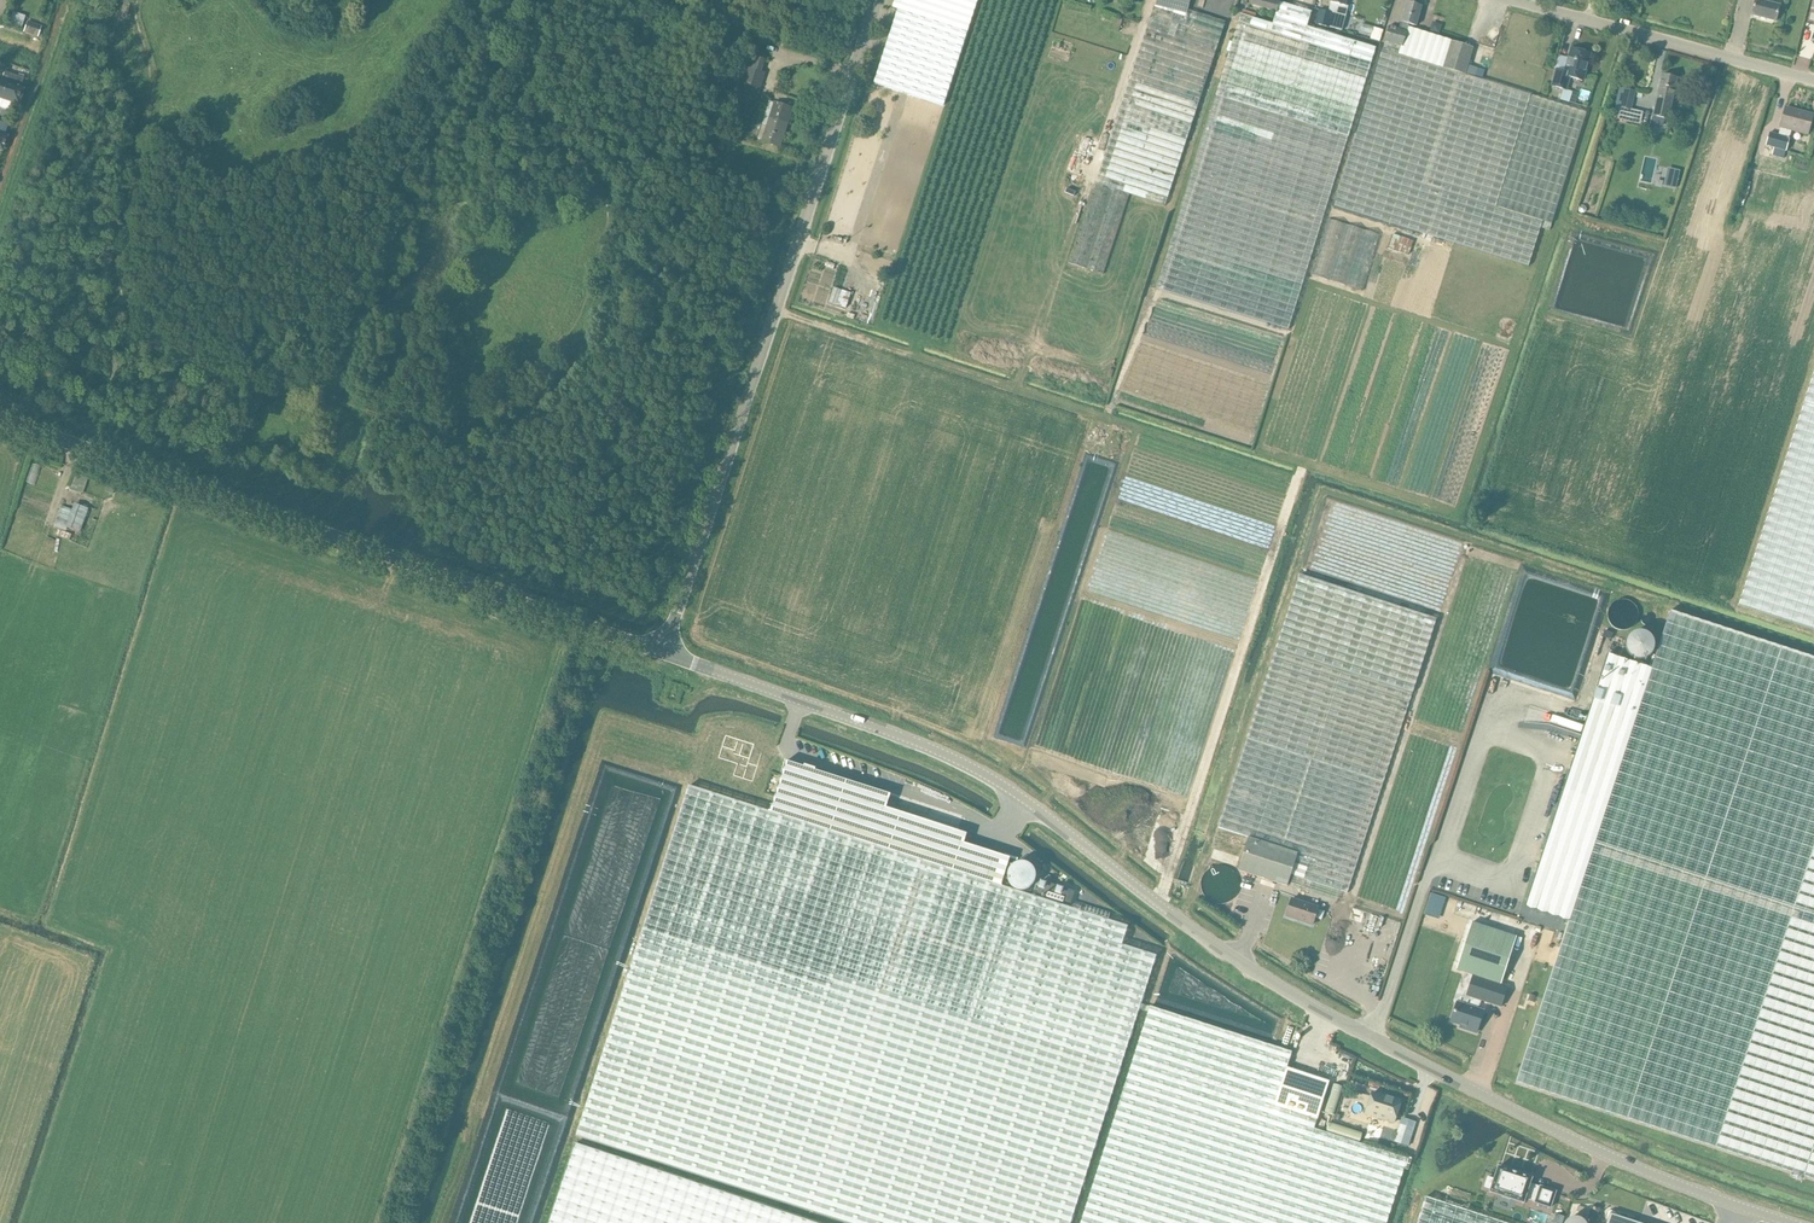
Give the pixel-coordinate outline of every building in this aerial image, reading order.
[(943,105),(978,0),(901,0),(901,1),(897,0),(895,0),(894,4),(893,8),(898,10),(874,83),(943,105)] [(1155,7),(1154,7),(1096,183),(1070,263),(1104,274),(1130,194),(1165,206),(1226,22),(1189,10),(1191,0),(1157,0),(1155,7)] [(1276,12),(1278,13),(1281,3),(1273,0),(1253,0),(1251,6),(1276,12)] [(1315,24),(1329,28),(1333,14),(1346,17),(1343,29),(1350,31),(1353,18),(1347,16),(1346,16),(1348,7),(1346,6),(1347,0),(1331,0),(1330,3),(1331,3),(1329,11),(1328,12),(1319,9),(1315,24)] [(1612,6),(1625,10),(1628,0),(1614,0),(1612,6)] [(1752,15),(1776,21),(1780,6),(1766,2),(1766,0),(1756,0),(1752,15)] [(1278,13),(1276,12),(1273,24),(1242,15),(1156,288),(1288,329),(1376,49),(1308,27),(1312,12),(1281,3),(1278,13)] [(1334,205),(1529,266),(1542,222),(1551,224),(1586,113),(1466,75),(1473,48),(1451,41),(1409,27),(1410,24),(1416,26),(1422,7),(1406,3),(1401,22),(1399,29),(1389,26),(1384,42),(1385,42),(1334,205)] [(19,31),(40,38),(44,26),(23,19),(19,31)] [(1552,86),(1566,89),(1569,77),(1583,81),(1590,54),(1571,49),(1565,72),(1556,70),(1552,86)] [(1659,69),(1665,69),(1667,51),(1660,51),(1659,69)] [(755,106),(765,72),(739,64),(729,97),(755,106)] [(17,104),(21,91),(18,90),(19,86),(20,86),(23,79),(5,72),(1,84),(0,84),(0,98),(17,104)] [(1653,116),(1666,119),(1669,108),(1671,109),(1677,79),(1662,76),(1653,116)] [(1618,86),(1614,106),(1630,110),(1635,90),(1618,86)] [(763,142),(779,147),(792,108),(775,103),(771,118),(763,142)] [(1773,156),(1784,159),(1791,130),(1807,135),(1813,116),(1785,108),(1780,127),(1778,134),(1769,132),(1765,146),(1775,148),(1773,156)] [(1760,194),(1771,198),(1780,171),(1770,167),(1760,194)] [(1679,171),(1669,169),(1665,186),(1675,188),(1679,171)] [(1741,188),(1737,200),(1745,203),(1748,190),(1741,188)] [(1363,291),(1380,235),(1328,220),(1312,275),(1363,291)] [(1414,241),(1392,234),(1387,248),(1408,256),(1414,241)] [(851,293),(834,287),(829,303),(846,309),(851,293)] [(1813,633),(1813,374),(1737,609),(1813,633)] [(82,495),(88,477),(74,473),(69,491),(82,495)] [(87,510),(74,504),(66,526),(80,533),(87,510)] [(1291,875),(1348,892),(1437,619),(1300,576),(1218,828),(1249,838),(1239,871),(1288,886),(1291,875)] [(1813,1181),(1813,658),(1671,611),(1652,668),(1608,654),(1524,907),(1569,922),(1515,1083),(1813,1181)] [(1619,651),(1640,659),(1649,636),(1628,628),(1619,651)] [(1002,883),(1010,859),(965,845),(967,835),(887,809),(892,794),(786,762),(770,812),(688,786),(577,1136),(850,1222),(1069,1222),(1156,955),(1122,945),(1127,926),(1070,907),(1037,895),(1002,883)] [(1233,881),(1233,877),(1232,873),(1230,870),(1228,867),(1225,865),(1222,863),(1219,862),(1214,861),(1211,862),(1207,863),(1203,865),(1200,867),(1197,870),(1196,873),(1195,877),(1194,880),(1194,884),(1195,887),(1196,890),(1199,894),(1202,897),(1205,898),(1209,900),(1212,901),(1216,900),(1220,899),(1223,898),(1227,896),(1230,892),(1232,889),(1233,885),(1233,881)] [(1037,895),(1070,907),(1075,892),(1042,881),(1037,895)] [(1441,909),(1445,898),(1431,893),(1424,914),(1433,917),(1437,908),(1441,909)] [(1286,917),(1312,925),(1318,907),(1292,899),(1286,917)] [(1465,1029),(1476,1032),(1483,1011),(1478,1010),(1481,1001),(1501,1008),(1508,986),(1501,984),(1517,937),(1472,922),(1456,970),(1472,975),(1465,996),(1473,999),(1470,1007),(1457,1003),(1451,1021),(1466,1026),(1465,1029)] [(1408,1158),(1360,1143),(1362,1134),(1329,1123),(1327,1132),(1315,1129),(1330,1082),(1287,1068),(1292,1052),(1150,1006),(1088,1199),(1091,1200),(1083,1222),(1387,1222),(1408,1158)] [(1366,1114),(1394,1123),(1402,1100),(1391,1096),(1391,1099),(1373,1093),(1366,1114)] [(1400,1123),(1394,1142),(1409,1147),(1415,1128),(1400,1123)] [(576,1143),(549,1222),(816,1222),(576,1143)] [(1535,1203),(1550,1208),(1556,1192),(1540,1187),(1540,1189),(1529,1185),(1531,1180),(1532,1180),(1532,1178),(1498,1167),(1497,1168),(1498,1168),(1494,1180),(1488,1178),(1485,1187),(1491,1189),(1490,1191),(1490,1192),(1524,1204),(1524,1202),(1526,1197),(1536,1201),(1535,1203)] [(1426,1197),(1418,1222),(1505,1222),(1426,1197)] [(1533,1202),(1532,1207),(1544,1211),(1546,1207),(1533,1202)] [(1595,1222),(1600,1208),(1592,1205),(1586,1222),(1598,1222),(1595,1222)] [(1617,1216),(1615,1213),(1611,1211),(1608,1213),(1606,1218),(1607,1221),(1607,1222),(1639,1222),(1617,1216)]
